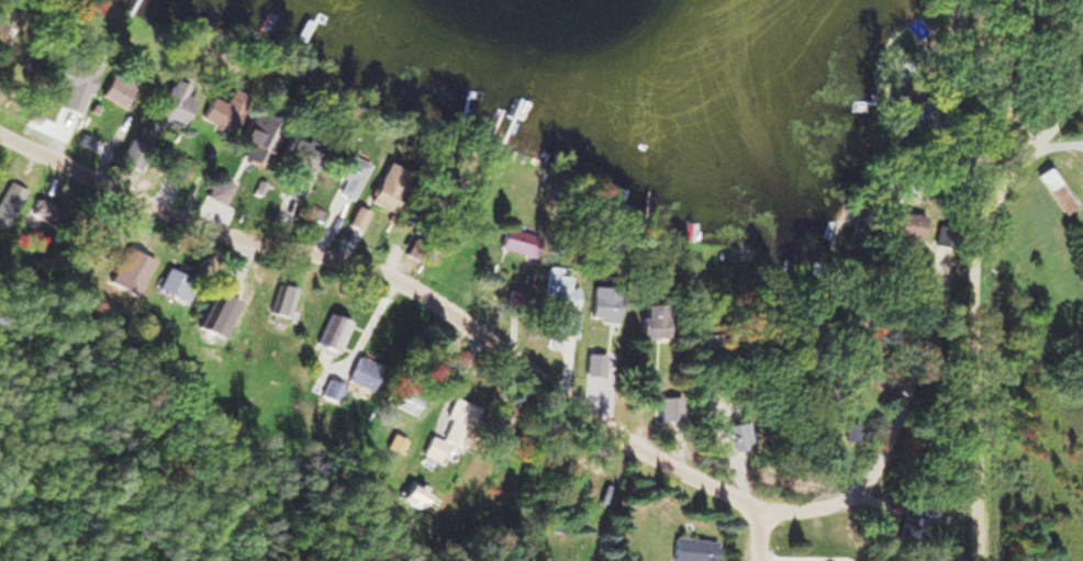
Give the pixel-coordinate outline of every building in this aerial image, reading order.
[(97,56),(60,47),(52,81),(64,84),(59,108),(82,114),(97,56)] [(97,94),(118,106),(133,82),(111,70),(97,94)] [(181,92),(151,95),(155,125),(185,121),(181,92)] [(257,157),(274,126),(259,117),(242,148),(257,157)] [(274,193),(290,199),(313,145),(285,133),(275,157),(287,163),(274,193)] [(340,178),(332,192),(347,200),(365,165),(339,150),(327,171),(340,178)] [(1070,167),(1060,153),(1030,174),(1057,213),(1066,207),(1048,183),(1070,167)] [(230,207),(205,192),(193,212),(218,227),(230,207)] [(573,286),(564,286),(565,267),(541,266),(538,345),(554,345),(555,336),(572,336),(573,286)] [(293,288),(276,282),(266,312),(282,318),(293,288)] [(615,320),(615,287),(586,287),(586,320),(615,320)] [(662,336),(661,312),(634,312),(635,337),(662,336)] [(311,347),(330,357),(348,323),(330,313),(311,347)] [(604,376),(604,344),(582,344),(582,376),(604,376)] [(417,453),(447,465),(454,447),(458,449),(475,407),(451,397),(435,438),(425,434),(417,453)] [(657,421),(680,421),(680,397),(657,397),(657,421)] [(417,507),(427,489),(408,479),(398,497),(417,507)] [(918,548),(918,512),(894,512),(894,548),(918,548)] [(713,539),(670,536),(668,560),(711,560),(713,539)]
